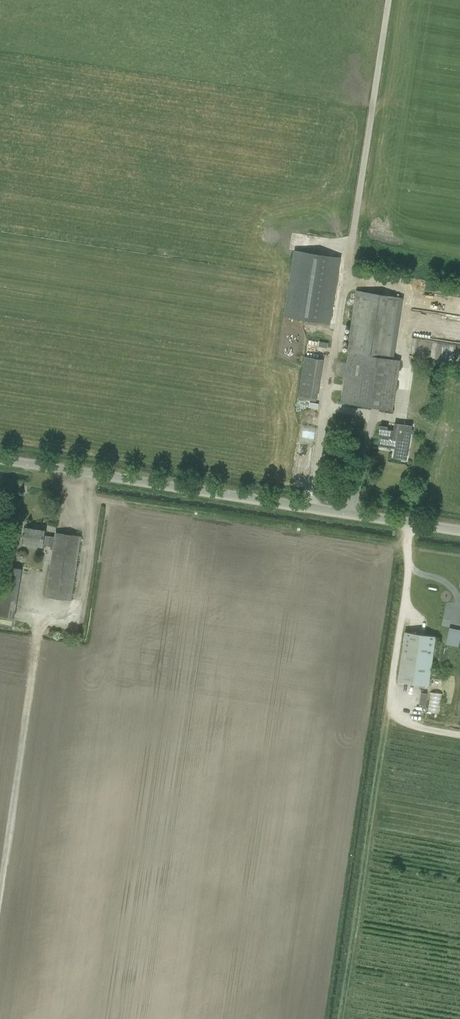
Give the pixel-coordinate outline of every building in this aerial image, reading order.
[(339,258),(296,251),(286,317),(329,324),(339,258)] [(400,360),(394,359),(403,298),(356,290),(346,352),(349,353),(341,403),(392,410),(400,360)] [(442,358),(459,362),(459,346),(445,343),(442,358)] [(303,357),(298,397),(317,399),(321,359),(303,357)] [(379,437),(382,437),(381,446),(395,448),(396,445),(399,445),(397,458),(406,459),(412,425),(395,423),(394,431),(387,430),(388,427),(381,426),(379,437)] [(24,543),(53,548),(55,537),(44,535),(44,530),(27,528),(24,543)] [(56,532),(55,537),(53,548),(46,596),(71,600),(81,536),(56,532)] [(20,568),(4,566),(0,599),(0,616),(14,618),(20,568)] [(404,632),(396,682),(427,687),(435,637),(404,632)]
